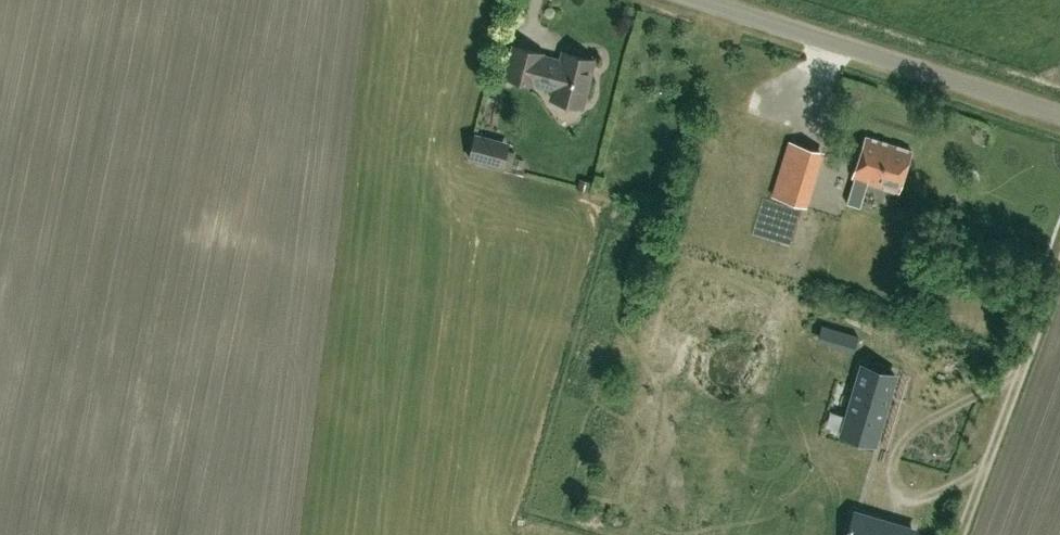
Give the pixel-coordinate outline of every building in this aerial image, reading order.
[(534,83),(535,83),(534,86),(551,90),(549,99),(580,108),(593,59),(565,52),(562,63),(552,60),(552,59),(541,56),(542,53),(515,45),(506,77),(533,84),(534,83)] [(511,142),(475,132),(468,158),(504,168),(511,142)] [(855,178),(847,203),(861,206),(868,182),(899,192),(912,151),(867,136),(853,177),(855,178)] [(784,163),(773,194),(802,204),(813,172),(819,152),(790,143),(784,163)] [(852,415),(846,434),(861,439),(861,440),(862,440),(862,439),(873,442),(873,443),(874,443),(886,403),(887,403),(887,402),(886,402),(889,393),(890,394),(890,392),(889,392),(894,374),(893,374),(893,375),(882,371),(881,370),(881,371),(875,369),(874,368),(874,369),(863,366),(863,365),(862,365),(848,414),(852,415)] [(847,534),(865,534),(869,520),(853,515),(847,534)]
